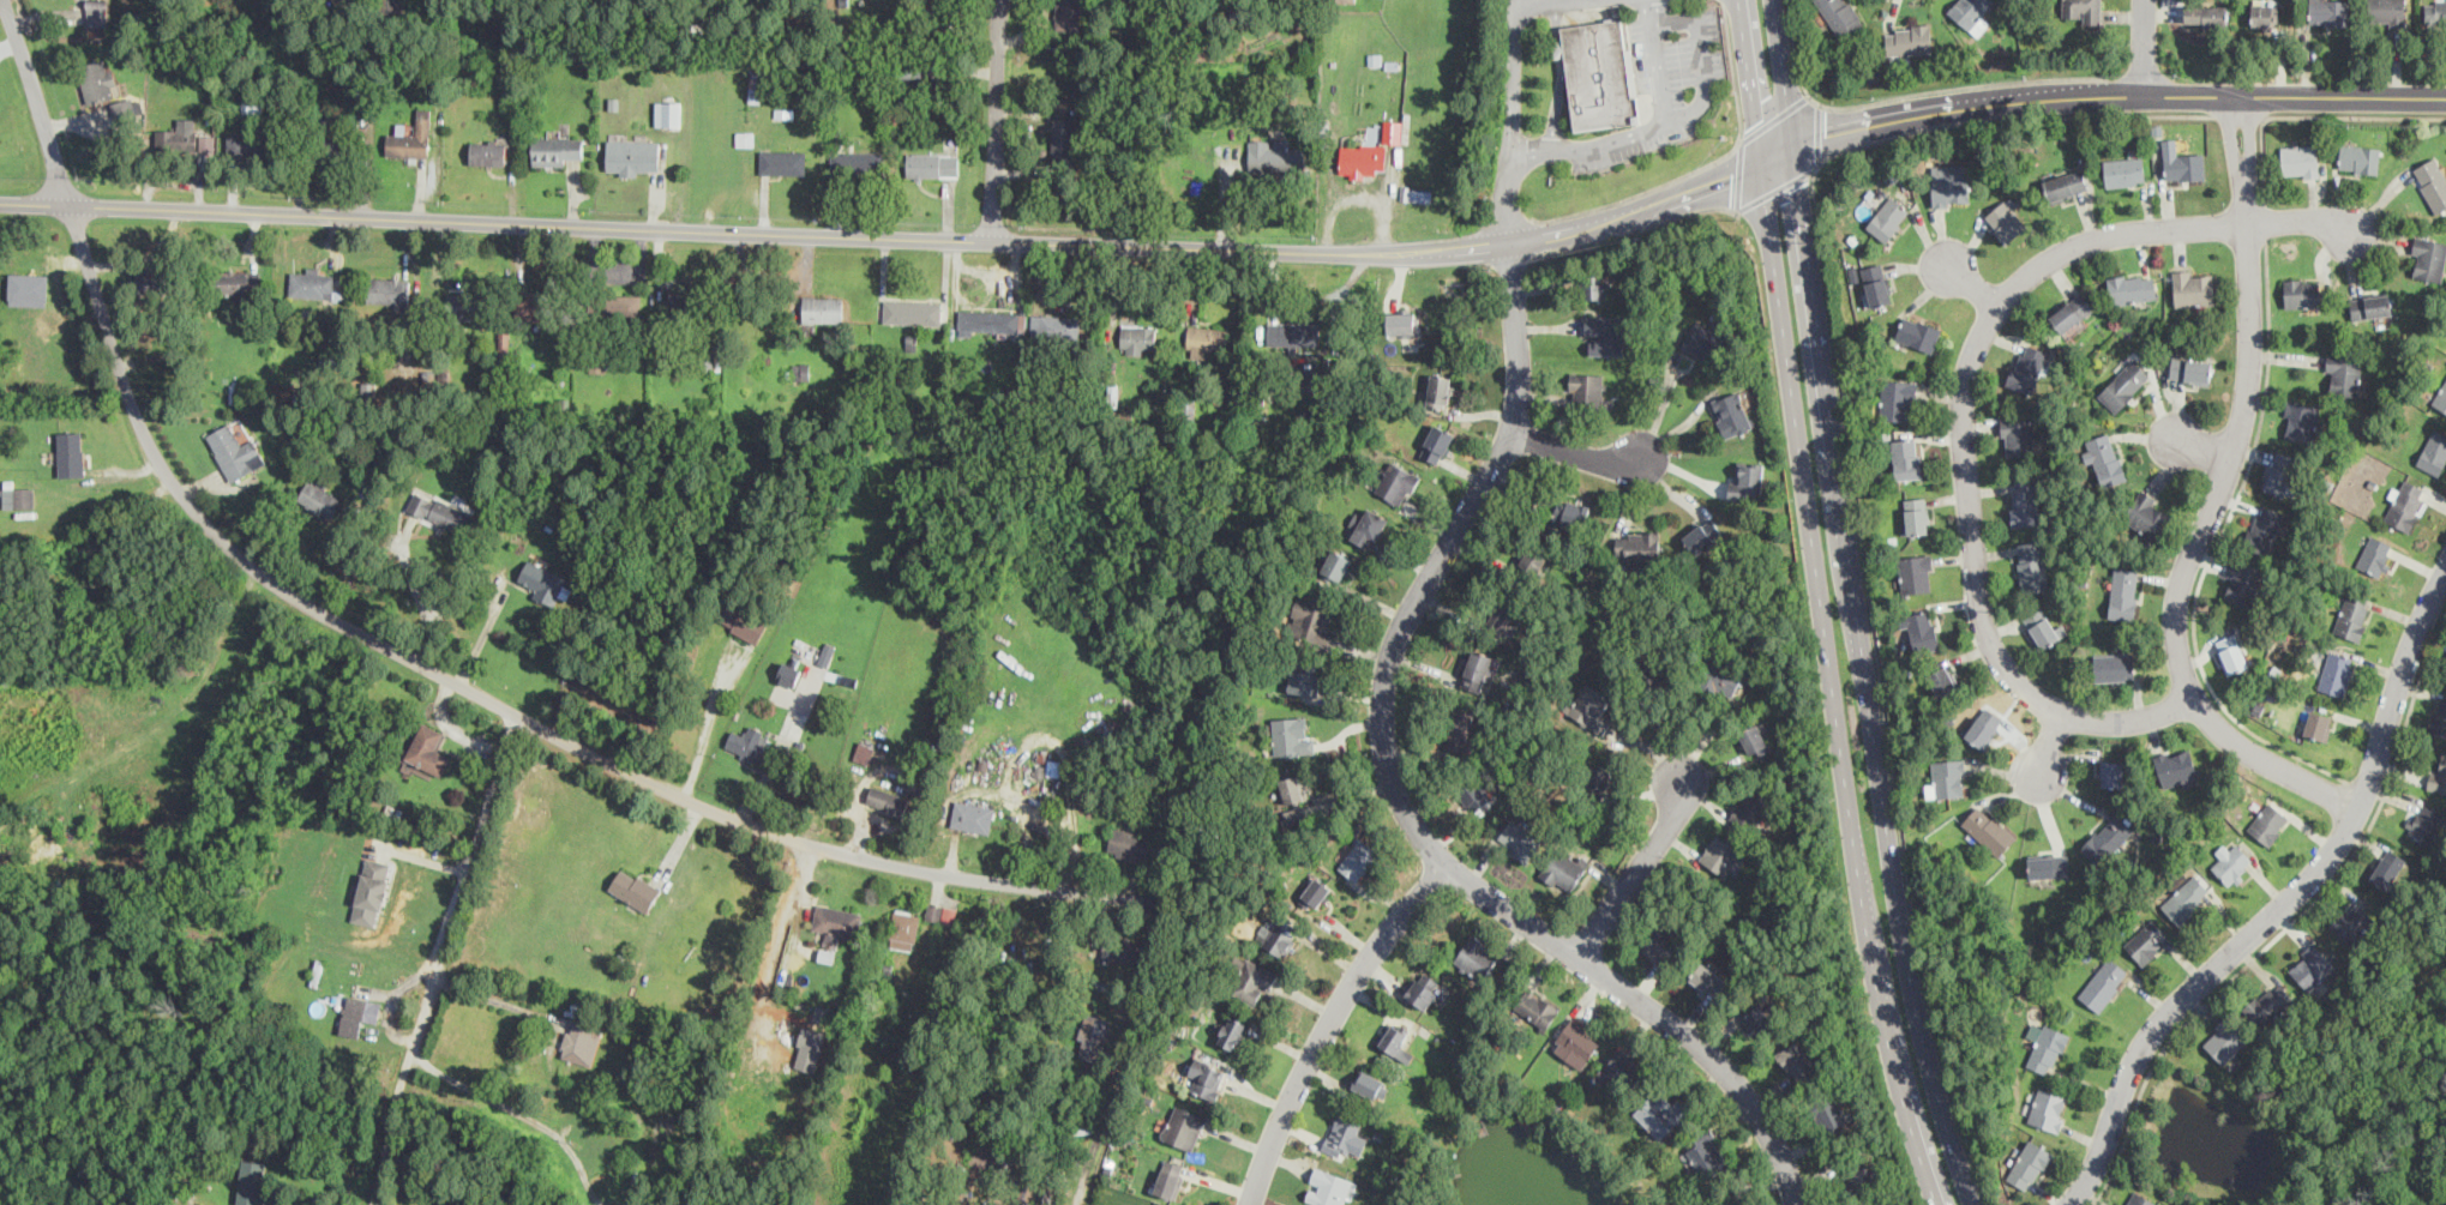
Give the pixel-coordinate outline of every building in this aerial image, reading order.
[(88,25),(107,25),(107,0),(88,0),(88,25)] [(1056,29),(1081,29),(1080,0),(1056,0),(1056,29)] [(1847,0),(1812,0),(1841,40),(1864,23),(1847,0)] [(1991,19),(1983,12),(1994,0),(1952,0),(1945,10),(1977,36),(1991,19)] [(2062,22),(2102,22),(2102,0),(2062,0),(2062,22)] [(2346,0),(2309,0),(2309,24),(2346,24),(2346,0)] [(2368,24),(2404,24),(2404,0),(2368,0),(2368,24)] [(2424,23),(2445,23),(2445,0),(2424,0),(2424,23)] [(2250,26),(2278,26),(2278,2),(2250,2),(2250,26)] [(2225,5),(2184,5),(2184,25),(2225,25),(2225,5)] [(1573,131),(1639,123),(1627,19),(1561,28),(1573,131)] [(1933,53),(1931,24),(1886,26),(1887,55),(1933,53)] [(119,95),(109,58),(78,66),(88,103),(119,95)] [(763,101),(763,66),(750,66),(750,101),(763,101)] [(115,121),(136,119),(133,100),(113,101),(115,121)] [(681,101),(655,101),(655,125),(681,126),(681,101)] [(429,155),(431,108),(417,107),(416,133),(405,133),(405,131),(386,129),(386,155),(429,155)] [(197,118),(178,118),(178,128),(156,128),(156,150),(214,150),(214,134),(197,134),(197,118)] [(1075,161),(1075,118),(1052,118),(1052,161),(1075,161)] [(1401,141),(1401,120),(1384,120),(1384,141),(1401,141)] [(755,144),(755,131),(737,131),(737,144),(755,144)] [(227,155),(265,156),(265,133),(227,132),(227,155)] [(350,133),(320,133),(320,157),(350,157),(350,133)] [(534,164),(583,164),(583,137),(534,137),(534,164)] [(607,138),(607,174),(660,174),(660,138),(607,138)] [(471,164),(505,164),(505,139),(471,139),(471,164)] [(1297,140),(1249,140),(1249,173),(1298,171),(1297,140)] [(1340,173),(1386,174),(1386,144),(1341,144),(1340,173)] [(2283,176),(2318,176),(2318,144),(2282,145),(2283,176)] [(2379,171),(2380,146),(2340,144),(2339,170),(2379,171)] [(759,174),(805,174),(805,150),(759,150),(759,174)] [(831,170),(883,170),(883,150),(831,150),(831,170)] [(960,151),(907,151),(907,177),(960,177),(960,151)] [(2164,153),(2164,180),(2205,180),(2205,153),(2164,153)] [(2107,187),(2146,182),(2144,156),(2104,159),(2107,187)] [(2434,156),(2411,170),(2436,212),(2445,206),(2445,176),(2434,156)] [(1967,164),(1933,164),(1933,205),(1967,205),(1967,164)] [(2050,203),(2087,189),(2080,168),(2042,181),(2050,203)] [(1911,210),(1891,194),(1865,225),(1886,241),(1911,210)] [(2026,225),(2003,199),(1983,218),(2006,243),(2026,225)] [(2442,281),(2445,261),(2445,240),(2416,235),(2409,275),(2442,281)] [(1868,306),(1892,301),(1883,263),(1861,267),(1868,306)] [(290,296),(335,297),(335,269),(290,267),(290,296)] [(137,295),(166,295),(166,269),(137,269),(137,295)] [(260,270),(216,270),(216,291),(260,291),(260,270)] [(2114,306),(2157,296),(2151,270),(2108,279),(2114,306)] [(2174,305),(2213,305),(2213,270),(2174,270),(2174,305)] [(8,305),(49,306),(49,273),(10,272),(8,305)] [(1582,299),(1609,299),(1609,272),(1582,272),(1582,299)] [(409,306),(409,277),(369,276),(368,305),(409,306)] [(2285,307),(2320,307),(2320,277),(2285,278),(2285,307)] [(669,290),(669,305),(674,305),(674,311),(704,311),(704,295),(681,295),(681,290),(669,290)] [(2049,318),(2062,333),(2095,308),(2081,291),(2049,318)] [(2352,320),(2393,314),(2391,291),(2350,297),(2352,320)] [(549,293),(518,293),(518,319),(549,319),(549,293)] [(641,318),(641,294),(597,294),(597,318),(641,318)] [(485,295),(447,295),(447,318),(485,318),(485,295)] [(843,323),(843,295),(803,295),(803,323),(843,323)] [(878,300),(878,323),(948,324),(948,301),(878,300)] [(1418,309),(1387,309),(1387,336),(1418,336),(1418,309)] [(1018,314),(957,312),(956,329),(1018,332),(1018,314)] [(1038,337),(1080,337),(1080,314),(1038,314),(1038,337)] [(1624,355),(1624,314),(1585,314),(1585,355),(1624,355)] [(1941,327),(1904,314),(1895,338),(1933,353),(1941,327)] [(1682,347),(1713,362),(1726,335),(1695,319),(1682,347)] [(1320,323),(1268,323),(1268,345),(1320,345),(1320,323)] [(1124,325),(1123,348),(1130,349),(1129,354),(1144,355),(1144,348),(1158,349),(1159,326),(1124,325)] [(1230,329),(1189,325),(1186,350),(1228,353),(1230,329)] [(511,331),(498,331),(498,350),(511,349),(511,331)] [(2049,351),(2024,342),(2006,385),(2031,394),(2049,351)] [(699,345),(699,369),(722,369),(722,345),(699,345)] [(2360,394),(2361,354),(2327,353),(2326,394),(2360,394)] [(2213,361),(2174,355),(2169,379),(2210,385),(2213,361)] [(2098,393),(2115,411),(2151,376),(2133,359),(2098,393)] [(1454,376),(1431,372),(1425,405),(1448,410),(1454,376)] [(1603,372),(1569,372),(1569,405),(1603,405),(1603,372)] [(1916,420),(1916,379),(1881,379),(1881,420),(1916,420)] [(2445,410),(2445,380),(2432,398),(2445,410)] [(715,390),(715,381),(723,381),(723,391),(715,390)] [(1751,428),(1741,390),(1712,399),(1723,436),(1751,428)] [(691,394),(691,405),(717,406),(717,396),(691,394)] [(2314,441),(2319,405),(2286,400),(2283,436),(2314,441)] [(2035,459),(2035,420),(2003,420),(2003,459),(2035,459)] [(230,483),(268,465),(247,424),(234,430),(229,422),(206,433),(230,483)] [(1419,454),(1441,464),(1455,433),(1435,422),(1419,454)] [(2445,460),(2445,433),(2434,427),(2416,463),(2439,475),(2445,460)] [(59,432),(60,476),(85,476),(84,430),(59,432)] [(2095,462),(2102,486),(2125,480),(2111,432),(2081,440),(2089,463),(2095,462)] [(1921,478),(1918,436),(1893,439),(1895,480),(1921,478)] [(2286,496),(2297,456),(2276,450),(2265,490),(2286,496)] [(1374,489),(1401,507),(1420,477),(1393,459),(1374,489)] [(1731,499),(1761,500),(1763,462),(1732,460),(1731,499)] [(2428,489),(2403,477),(2384,520),(2409,532),(2428,489)] [(344,498),(307,478),(295,500),(332,520),(344,498)] [(2013,525),(2039,523),(2036,480),(2009,482),(2013,525)] [(479,517),(417,486),(405,507),(467,540),(479,517)] [(35,487),(2,487),(4,507),(35,507),(35,487)] [(2123,519),(2157,538),(2174,510),(2140,490),(2123,519)] [(1551,524),(1582,532),(1589,504),(1558,496),(1551,524)] [(1907,535),(1930,532),(1927,496),(1904,499),(1907,535)] [(2246,547),(2272,554),(2283,510),(2256,502),(2246,547)] [(1353,538),(1368,548),(1389,517),(1371,507),(1353,538)] [(1695,554),(1724,534),(1711,516),(1682,536),(1695,554)] [(1659,531),(1615,531),(1616,560),(1660,560),(1659,531)] [(2396,544),(2372,532),(2355,565),(2379,577),(2396,544)] [(2048,590),(2042,538),(2015,542),(2021,592),(2048,590)] [(1537,578),(1549,554),(1529,543),(1516,567),(1537,578)] [(1354,559),(1333,548),(1321,572),(1341,584),(1354,559)] [(1903,595),(1934,590),(1929,554),(1898,558),(1903,595)] [(2219,595),(2252,605),(2265,568),(2232,558),(2219,595)] [(527,560),(518,582),(533,588),(530,596),(555,605),(559,595),(565,596),(573,577),(527,560)] [(2111,617),(2135,619),(2138,568),(2113,567),(2111,617)] [(2333,631),(2360,640),(2374,600),(2348,590),(2333,631)] [(1338,608),(1298,595),(1286,633),(1326,646),(1338,608)] [(1510,635),(1522,607),(1501,597),(1489,627),(1510,635)] [(769,620),(728,598),(716,621),(757,641),(769,620)] [(2062,637),(2045,605),(2023,617),(2039,649),(2062,637)] [(1903,616),(1915,653),(1941,646),(1930,608),(1903,616)] [(2213,641),(2230,676),(2250,665),(2234,632),(2213,641)] [(1483,691),(1496,656),(1473,647),(1460,682),(1483,691)] [(2344,695),(2356,657),(2330,649),(2318,688),(2344,695)] [(2133,680),(2133,652),(2095,652),(2095,680),(2133,680)] [(1699,681),(1731,698),(1743,674),(1711,657),(1699,681)] [(803,668),(785,659),(775,680),(794,688),(803,668)] [(1318,661),(1292,659),(1291,693),(1317,694),(1318,661)] [(1959,687),(1947,663),(1927,674),(1939,697),(1959,687)] [(1567,711),(1601,734),(1609,723),(1598,716),(1610,698),(1586,682),(1567,711)] [(2438,697),(2428,730),(2445,736),(2445,699),(2438,697)] [(1984,749),(2005,718),(1984,705),(1964,736),(1984,749)] [(1474,712),(1452,706),(1442,747),(1464,753),(1474,712)] [(2333,715),(2310,707),(2302,734),(2326,741),(2333,715)] [(1312,716),(1275,716),(1275,757),(1312,757),(1312,716)] [(441,775),(452,751),(440,746),(446,733),(422,721),(405,759),(441,775)] [(745,734),(733,729),(725,748),(761,765),(770,746),(759,741),(764,730),(750,724),(745,734)] [(1768,752),(1762,724),(1742,729),(1748,757),(1768,752)] [(854,759),(871,763),(875,743),(858,741),(854,759)] [(2164,787),(2198,775),(2188,745),(2153,757),(2164,787)] [(2445,793),(2445,751),(2439,749),(2429,789),(2445,793)] [(1933,759),(1933,779),(1927,779),(1927,796),(1965,795),(1965,759),(1933,759)] [(2125,759),(2102,759),(2102,787),(2125,787),(2125,759)] [(1611,765),(1587,764),(1586,790),(1610,791),(1611,765)] [(1279,778),(1286,803),(1309,797),(1303,772),(1279,778)] [(1455,793),(1476,813),(1492,796),(1472,776),(1455,793)] [(903,817),(909,794),(872,783),(866,806),(903,817)] [(1732,815),(1753,830),(1774,800),(1753,785),(1732,815)] [(988,832),(994,807),(956,799),(951,824),(988,832)] [(2291,818),(2271,800),(2247,827),(2267,845),(2291,818)] [(2445,813),(2421,801),(2404,831),(2429,844),(2445,813)] [(1997,857),(2017,837),(1979,803),(1960,824),(1997,857)] [(2080,846),(2098,864),(2134,830),(2116,811),(2080,846)] [(1496,839),(1526,862),(1543,841),(1513,818),(1496,839)] [(1146,860),(1150,835),(1113,826),(1107,851),(1146,860)] [(1731,879),(1748,852),(1715,833),(1700,858),(1731,879)] [(1380,850),(1360,837),(1338,867),(1358,881),(1380,850)] [(2229,886),(2256,863),(2237,842),(2211,866),(2229,886)] [(1570,893),(1588,863),(1559,844),(1540,874),(1570,893)] [(2369,879),(2390,891),(2408,858),(2387,846),(2369,879)] [(2030,876),(2068,876),(2068,854),(2030,854),(2030,876)] [(353,920),(378,926),(391,863),(366,858),(353,920)] [(662,888),(624,864),(608,888),(647,912),(662,888)] [(2213,893),(2193,873),(2160,904),(2181,926),(2213,893)] [(1333,886),(1316,874),(1299,899),(1316,911),(1333,886)] [(2331,926),(2351,944),(2375,917),(2355,899),(2331,926)] [(841,934),(855,938),(861,912),(818,903),(812,928),(827,932),(823,944),(839,947),(841,934)] [(951,922),(954,908),(930,903),(926,917),(951,922)] [(889,945),(914,950),(920,914),(895,909),(889,945)] [(1266,922),(1255,936),(1282,958),(1302,932),(1280,917),(1273,928),(1266,922)] [(2125,945),(2144,964),(2170,936),(2151,917),(2125,945)] [(1658,923),(1641,948),(1664,964),(1681,939),(1658,923)] [(1482,981),(1500,953),(1473,934),(1454,962),(1482,981)] [(1143,944),(1106,936),(1101,957),(1140,965),(1143,944)] [(2288,968),(2310,990),(2337,964),(2314,941),(2288,968)] [(1261,1007),(1278,972),(1237,951),(1232,962),(1243,966),(1230,992),(1261,1007)] [(2129,971),(2109,954),(2078,995),(2098,1011),(2129,971)] [(1717,995),(1729,978),(1701,960),(1690,978),(1717,995)] [(1425,1008),(1444,984),(1425,969),(1405,994),(1425,1008)] [(2243,1008),(2261,1028),(2295,998),(2277,978),(2243,1008)] [(1515,1006),(1546,1029),(1559,1010),(1528,987),(1515,1006)] [(380,999),(347,994),(339,1034),(360,1036),(362,1020),(377,1023),(380,999)] [(1743,1017),(1761,1038),(1777,1025),(1759,1004),(1743,1017)] [(1110,1018),(1086,1012),(1076,1054),(1100,1060),(1110,1018)] [(1246,1020),(1227,1014),(1218,1042),(1237,1049),(1246,1020)] [(590,1065),(603,1026),(573,1016),(559,1054),(590,1065)] [(2223,1062),(2248,1038),(2226,1017),(2202,1042),(2223,1062)] [(1412,1028),(1393,1018),(1378,1046),(1408,1061),(1414,1050),(1404,1044),(1412,1028)] [(1551,1048),(1581,1068),(1601,1040),(1571,1019),(1551,1048)] [(2053,1076),(2068,1032),(2043,1022),(2026,1065),(2053,1076)] [(793,1064),(817,1071),(829,1032),(805,1025),(793,1064)] [(1819,1070),(1799,1040),(1778,1053),(1797,1084),(1819,1070)] [(1601,1065),(1631,1085),(1643,1068),(1613,1048),(1601,1065)] [(1189,1076),(1197,1078),(1192,1091),(1216,1099),(1226,1067),(1195,1058),(1189,1076)] [(1352,1087),(1375,1099),(1386,1079),(1362,1068),(1352,1087)] [(2057,1131),(2068,1096),(2038,1086),(2026,1120),(2057,1131)] [(1808,1101),(1822,1133),(1850,1119),(1834,1087),(1808,1101)] [(1672,1104),(1658,1089),(1634,1111),(1660,1139),(1691,1110),(1679,1098),(1672,1104)] [(1192,1150),(1206,1115),(1174,1103),(1161,1137),(1192,1150)] [(1347,1153),(1363,1123),(1340,1113),(1326,1141),(1347,1153)] [(1684,1149),(1700,1179),(1726,1164),(1711,1135),(1684,1149)] [(2031,1192),(2054,1152),(2030,1138),(2007,1177),(2031,1192)] [(1186,1164),(1165,1157),(1154,1192),(1176,1199),(1186,1164)] [(242,1158),(236,1203),(248,1204),(261,1204),(268,1162),(242,1158)] [(1841,1173),(1847,1195),(1883,1185),(1876,1162),(1841,1173)] [(1328,1204),(1348,1204),(1356,1179),(1314,1168),(1305,1199),(1328,1204)] [(2131,1187),(2122,1204),(2158,1204),(2159,1203),(2131,1187)]
